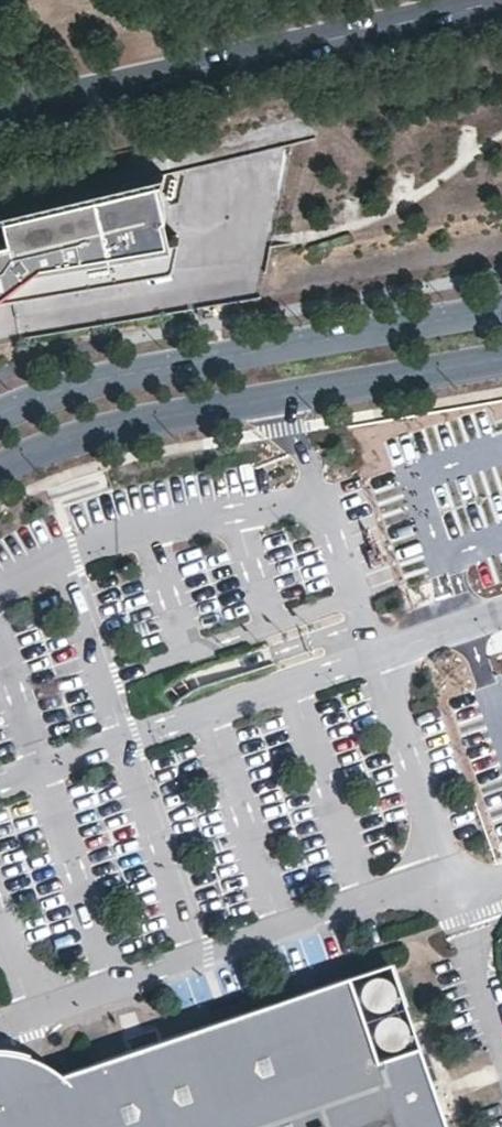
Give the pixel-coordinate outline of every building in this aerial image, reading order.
[(158,182),(157,176),(6,212),(17,259),(15,260),(26,275),(0,295),(0,297),(15,294),(76,284),(167,269),(169,268),(172,267),(173,266),(174,264),(179,238),(168,240),(162,217),(166,216),(158,182)] [(0,213),(0,295),(26,275),(15,260),(17,259),(6,212),(0,213)] [(387,962),(345,976),(159,1039),(137,1046),(135,1047),(60,1072),(39,1059),(13,1051),(0,1050),(0,1126),(444,1126),(387,962)]
